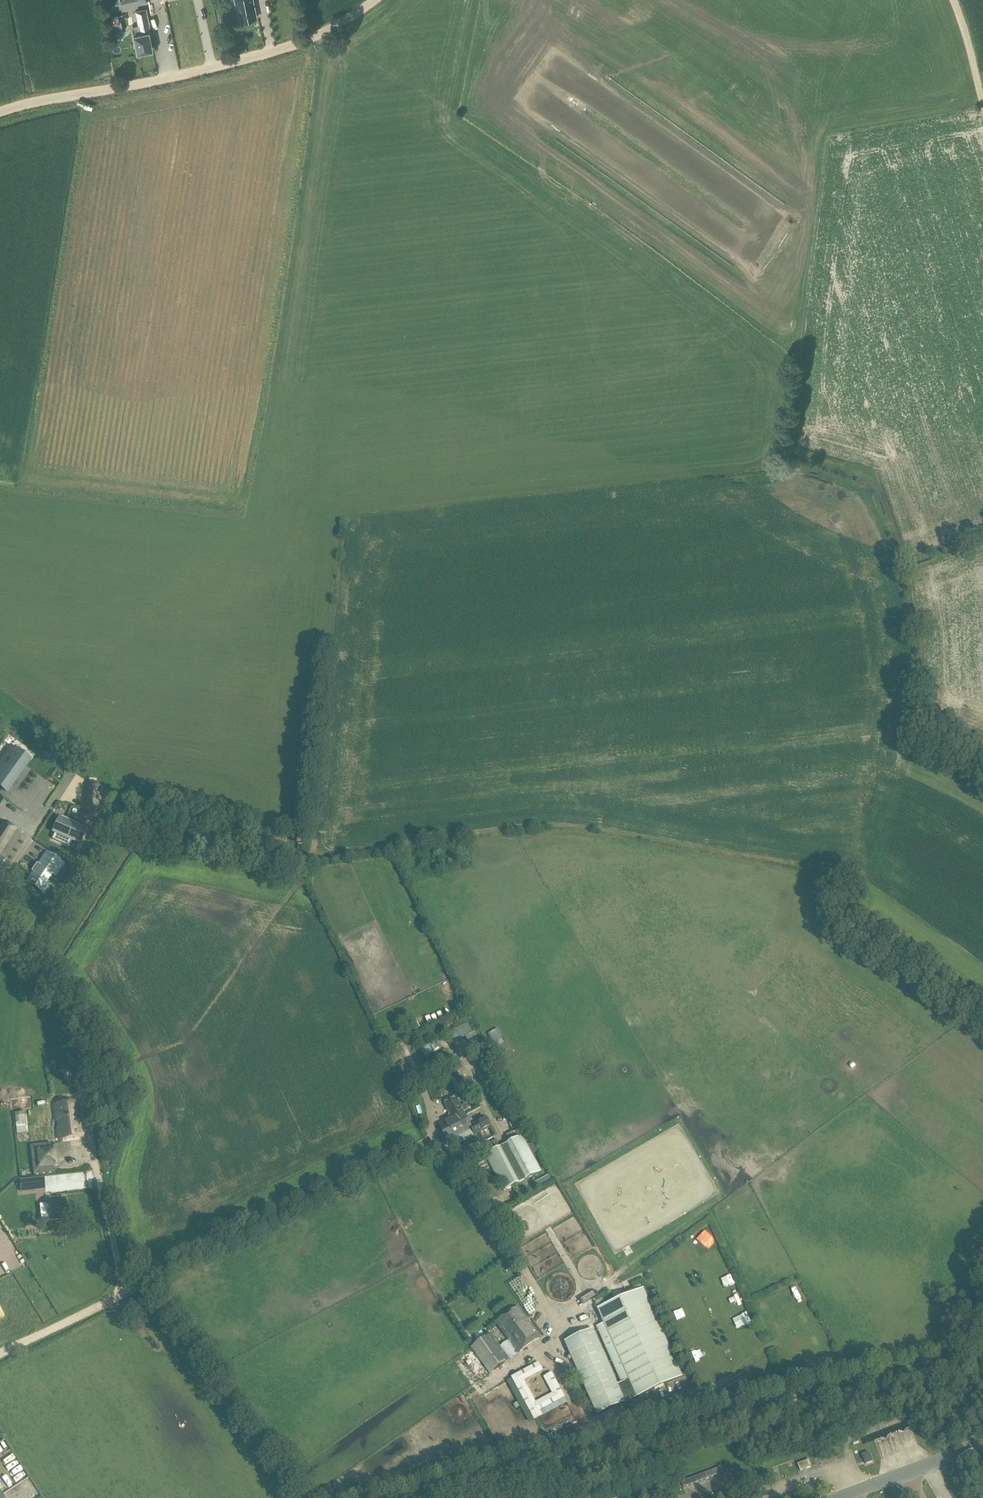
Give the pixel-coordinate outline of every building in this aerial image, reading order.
[(240,22),(247,20),(249,22),(254,21),(254,19),(256,18),(253,0),(235,0),(240,22)] [(136,35),(133,36),(136,53),(138,53),(139,55),(146,54),(146,51),(152,50),(148,33),(150,33),(148,24),(149,24),(146,9),(135,11),(138,26),(140,34),(136,35)] [(31,761),(20,753),(19,754),(10,748),(0,762),(0,788),(5,792),(11,784),(13,786),(18,779),(31,761)] [(85,787),(84,809),(88,813),(95,813),(99,809),(99,806),(100,788),(96,784),(89,784),(85,787)] [(54,833),(51,839),(68,847),(71,841),(79,845),(84,835),(84,836),(85,833),(86,831),(69,823),(69,824),(59,819),(53,832),(54,833)] [(21,836),(0,822),(0,868),(21,836)] [(54,877),(62,865),(46,855),(39,865),(37,865),(32,873),(33,874),(27,882),(44,893),(50,884),(47,882),(52,876),(54,877)] [(69,873),(66,877),(73,882),(76,878),(69,873)] [(447,1120),(438,1124),(442,1133),(441,1134),(444,1140),(445,1139),(447,1141),(450,1140),(453,1146),(483,1130),(485,1135),(491,1132),(489,1127),(491,1126),(480,1106),(469,1113),(474,1123),(470,1125),(455,1096),(444,1102),(449,1113),(447,1120)] [(78,1104),(55,1106),(60,1138),(82,1136),(78,1104)] [(514,1121),(509,1124),(513,1130),(517,1128),(514,1121)] [(522,1136),(485,1155),(503,1190),(540,1171),(522,1136)] [(51,1148),(50,1143),(30,1146),(33,1175),(53,1172),(53,1167),(57,1167),(55,1148),(51,1148)] [(75,1187),(84,1186),(84,1162),(74,1163),(75,1187)] [(34,1180),(20,1181),(21,1191),(35,1190),(34,1180)] [(46,1204),(39,1205),(40,1220),(49,1219),(48,1216),(66,1214),(65,1199),(46,1201),(46,1204)] [(697,1226),(694,1236),(705,1240),(708,1230),(697,1226)] [(681,1240),(671,1246),(677,1255),(687,1249),(681,1240)] [(706,1249),(710,1259),(720,1255),(716,1244),(706,1249)] [(543,1256),(537,1258),(540,1266),(546,1264),(543,1256)] [(715,1272),(720,1281),(729,1276),(725,1267),(715,1272)] [(35,1283),(23,1288),(28,1298),(39,1293),(35,1283)] [(795,1284),(785,1287),(789,1296),(798,1292),(795,1284)] [(735,1288),(726,1292),(730,1301),(739,1296),(735,1288)] [(592,1330),(565,1342),(598,1414),(625,1402),(636,1396),(682,1376),(643,1289),(598,1309),(597,1310),(604,1324),(596,1328),(621,1383),(617,1385),(592,1330)] [(491,1333),(467,1350),(482,1370),(481,1370),(482,1372),(484,1371),(487,1375),(540,1338),(518,1307),(496,1323),(508,1340),(499,1346),(491,1333)] [(737,1318),(747,1317),(746,1308),(736,1310),(737,1318)] [(682,1336),(691,1332),(687,1324),(678,1327),(682,1336)] [(752,1327),(743,1332),(747,1341),(757,1336),(752,1327)] [(762,1347),(753,1349),(756,1359),(765,1357),(762,1347)] [(783,1362),(785,1369),(794,1366),(792,1359),(783,1362)] [(540,1362),(514,1376),(537,1418),(542,1415),(540,1410),(566,1395),(553,1372),(547,1375),(558,1393),(537,1405),(522,1379),(543,1367),(540,1362)] [(762,1368),(764,1375),(771,1373),(769,1366),(762,1368)] [(742,1374),(734,1376),(735,1385),(744,1383),(742,1374)] [(869,1453),(863,1456),(866,1464),(872,1462),(869,1453)] [(8,1465),(13,1456),(9,1454),(4,1462),(8,1465)] [(796,1465),(807,1461),(805,1454),(793,1458),(796,1465)] [(809,1461),(798,1465),(800,1472),(803,1470),(804,1472),(806,1471),(806,1469),(811,1467),(809,1461)] [(17,1474),(21,1472),(18,1463),(13,1465),(17,1474)] [(726,1465),(681,1482),(683,1488),(728,1471),(728,1470),(730,1469),(729,1467),(727,1468),(726,1465)] [(17,1489),(22,1486),(17,1477),(11,1480),(17,1489)] [(9,1493),(12,1497),(19,1497),(14,1490),(9,1493)]
